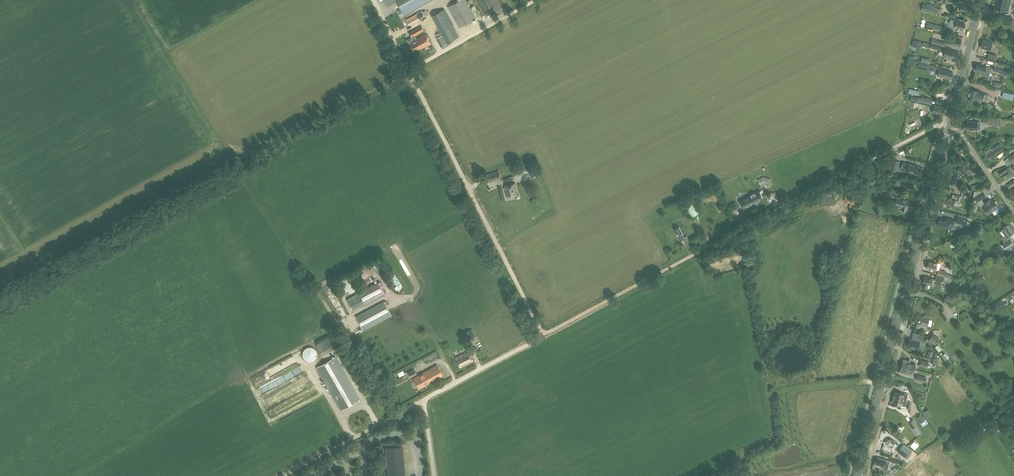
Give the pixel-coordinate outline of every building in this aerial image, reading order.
[(388,6),(397,1),(401,9),(398,11),(401,17),(432,0),(385,0),(388,6)] [(466,0),(459,0),(448,6),(459,27),(476,18),(466,0)] [(997,4),(996,9),(1004,11),(1006,3),(1010,4),(1011,0),(998,0),(998,1),(997,1),(997,4)] [(960,11),(960,10),(967,12),(969,6),(961,4),(959,3),(957,10),(960,11)] [(936,13),(937,8),(923,4),(921,9),(935,13),(936,13)] [(457,37),(450,24),(452,23),(444,8),(431,15),(439,30),(440,29),(443,35),(447,43),(451,40),(457,37)] [(963,28),(965,22),(957,21),(957,20),(954,20),(953,27),(955,28),(956,27),(963,28)] [(942,32),(944,26),(928,23),(926,28),(942,32)] [(993,28),(990,27),(987,26),(984,34),(994,36),(996,30),(1000,32),(1001,27),(993,25),(993,28)] [(421,49),(431,43),(426,33),(416,39),(414,35),(424,30),(421,26),(409,33),(411,37),(412,37),(414,41),(409,43),(414,52),(421,48),(421,49)] [(441,47),(447,44),(442,35),(436,38),(441,47)] [(959,46),(961,40),(951,37),(950,43),(959,46)] [(990,49),(992,42),(983,40),(981,47),(990,49)] [(941,46),(938,45),(923,42),(922,45),(930,47),(930,48),(940,50),(941,46)] [(956,58),(957,52),(949,50),(947,49),(945,55),(948,56),(947,57),(948,57),(948,58),(948,59),(949,59),(950,59),(951,59),(951,58),(952,58),(952,57),(956,58)] [(997,55),(989,53),(987,59),(995,62),(997,55)] [(927,68),(928,68),(936,70),(936,69),(937,66),(919,61),(917,67),(927,70),(927,68)] [(989,77),(991,68),(986,66),(977,64),(976,70),(983,72),(982,75),(989,77)] [(1004,67),(1001,67),(994,65),(993,70),(1002,72),(1001,74),(1007,75),(1009,70),(1003,69),(1004,67)] [(937,74),(937,75),(944,77),(944,78),(947,79),(947,78),(951,79),(953,71),(941,69),(942,67),(937,66),(936,69),(938,70),(937,74)] [(970,89),(968,98),(975,100),(976,99),(982,101),(984,93),(978,92),(978,91),(970,89)] [(918,98),(917,102),(917,103),(931,106),(933,101),(918,97),(918,98)] [(941,115),(943,107),(934,105),(932,112),(941,115)] [(966,121),(966,128),(977,129),(978,122),(966,121)] [(987,155),(987,154),(991,159),(995,157),(1004,151),(999,144),(992,149),(990,148),(986,151),(986,153),(987,155)] [(899,161),(893,160),(893,159),(890,169),(897,171),(899,161)] [(972,167),(968,166),(969,163),(967,162),(967,160),(962,159),(958,173),(960,174),(962,173),(966,174),(966,172),(970,173),(971,171),(972,167)] [(916,173),(918,165),(908,163),(903,162),(901,169),(906,170),(906,171),(916,173)] [(1009,166),(1006,168),(1000,173),(1003,178),(1010,174),(1008,171),(1011,169),(1009,166)] [(489,181),(501,178),(499,172),(488,175),(489,181)] [(960,187),(961,181),(958,181),(960,174),(958,173),(955,172),(952,183),(955,183),(954,185),(960,187)] [(866,184),(879,187),(880,181),(867,178),(866,184)] [(899,185),(903,186),(903,187),(902,189),(911,191),(911,189),(912,189),(914,182),(904,180),(900,179),(899,185)] [(507,197),(518,194),(515,183),(504,186),(507,197)] [(782,200),(775,189),(767,194),(774,205),(782,200)] [(744,206),(745,208),(744,208),(745,208),(752,204),(752,203),(762,198),(759,191),(760,191),(759,190),(755,193),(755,192),(751,194),(748,196),(749,197),(740,201),(743,206),(744,206)] [(854,190),(851,197),(846,195),(844,201),(850,203),(849,206),(854,208),(859,191),(854,190)] [(974,198),(977,202),(986,195),(983,191),(974,198)] [(953,194),(952,198),(943,195),(941,203),(950,205),(953,205),(957,206),(958,202),(959,203),(960,196),(953,194)] [(907,207),(909,200),(905,199),(897,196),(895,204),(902,206),(902,209),(906,210),(907,207)] [(990,201),(989,200),(984,203),(985,204),(982,206),(988,214),(998,207),(997,204),(998,204),(996,201),(995,201),(993,199),(990,201)] [(691,217),(700,212),(695,201),(686,205),(691,217)] [(967,218),(958,216),(956,223),(966,225),(967,218)] [(937,225),(948,227),(948,224),(953,225),(954,220),(946,218),(946,220),(939,218),(938,221),(937,224),(938,224),(937,225)] [(1013,232),(1013,228),(1010,222),(1003,227),(1004,228),(1001,230),(1005,235),(1007,239),(1004,241),(1004,242),(1002,243),(1006,249),(1008,252),(1013,249),(1011,246),(1013,244),(1013,243),(1010,237),(1010,238),(1010,237),(1011,236),(1010,235),(1013,232)] [(679,227),(674,229),(680,240),(683,238),(685,242),(689,240),(687,236),(684,237),(679,227)] [(937,274),(944,277),(946,272),(938,269),(938,270),(936,270),(938,263),(935,262),(934,263),(929,261),(927,268),(934,270),(933,273),(937,274)] [(344,292),(349,294),(353,293),(356,289),(357,285),(356,281),(353,277),(348,276),(344,278),(341,281),(340,285),(341,289),(344,292)] [(923,283),(922,287),(927,288),(928,284),(931,285),(933,278),(925,276),(923,283)] [(359,294),(358,295),(356,293),(350,296),(350,297),(346,299),(352,310),(364,303),(365,305),(385,295),(382,288),(362,299),(361,297),(381,287),(378,281),(358,292),(359,294)] [(363,331),(392,316),(384,301),(355,316),(363,331)] [(928,326),(930,315),(925,314),(924,317),(916,314),(914,322),(928,326)] [(465,333),(469,340),(476,336),(472,329),(465,333)] [(929,339),(936,344),(940,339),(933,333),(929,339)] [(316,344),(322,355),(340,345),(334,334),(316,344)] [(916,341),(909,339),(907,346),(911,347),(910,348),(914,349),(915,348),(918,348),(919,345),(925,347),(926,342),(917,336),(916,341)] [(306,360),(310,361),(313,360),(316,358),(317,354),(316,351),(313,348),(309,347),(306,348),(304,351),(303,354),(303,357),(306,360)] [(460,368),(473,361),(468,351),(455,358),(460,368)] [(294,353),(287,356),(289,359),(285,361),(287,365),(291,363),(294,362),(293,360),(297,358),(294,353)] [(316,367),(332,395),(341,410),(360,399),(351,384),(339,363),(335,356),(316,367)] [(902,366),(914,369),(916,365),(910,364),(911,361),(904,359),(902,366)] [(918,365),(920,366),(927,367),(928,362),(920,359),(918,365)] [(419,389),(443,376),(437,365),(413,378),(419,389)] [(414,369),(408,372),(411,377),(417,374),(414,369)] [(926,377),(918,375),(917,374),(915,380),(924,383),(926,377)] [(894,397),(906,400),(908,394),(904,393),(904,394),(895,392),(894,397)] [(906,400),(894,397),(892,402),(897,403),(897,404),(900,405),(901,404),(905,405),(907,401),(906,401),(906,400)] [(923,412),(927,418),(932,415),(928,409),(923,412)] [(888,418),(886,426),(898,429),(900,421),(888,418)] [(908,422),(912,428),(917,435),(920,433),(916,426),(917,425),(914,419),(908,422)] [(910,451),(903,445),(898,451),(906,457),(910,451)] [(403,446),(385,447),(388,475),(405,475),(403,446)] [(887,467),(888,461),(886,460),(878,458),(876,464),(884,466),(887,467)]
